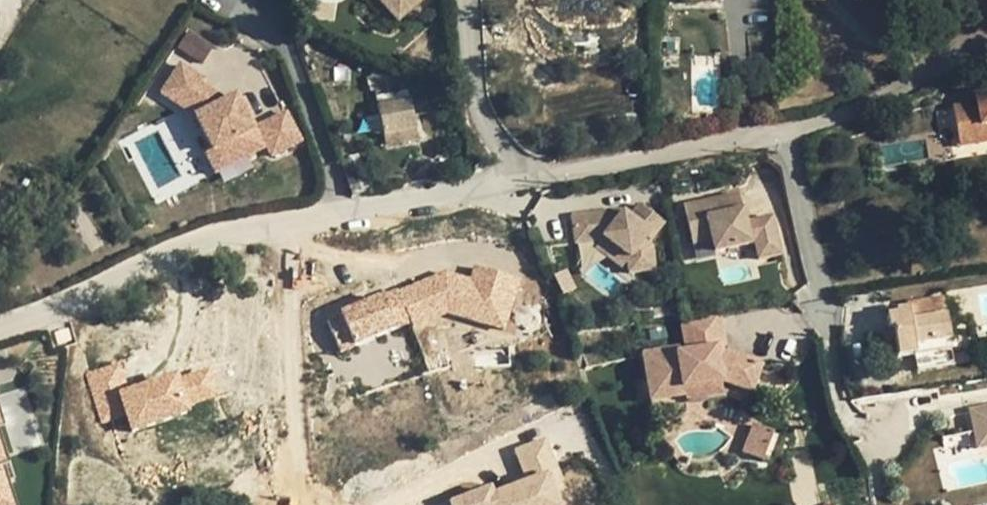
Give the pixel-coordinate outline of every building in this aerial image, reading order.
[(398,20),(421,0),(380,0),(398,20)] [(188,28),(176,47),(201,63),(213,44),(188,28)] [(674,51),(675,41),(666,41),(665,50),(674,51)] [(180,65),(162,93),(196,116),(212,149),(205,153),(215,172),(267,146),(271,156),(300,142),(285,113),(252,129),(236,97),(225,102),(201,85),(204,80),(180,65)] [(371,67),(378,106),(410,100),(406,84),(371,67)] [(953,106),(958,139),(980,136),(978,126),(986,125),(986,91),(975,92),(977,102),(953,106)] [(410,100),(378,106),(379,115),(383,133),(385,145),(418,139),(410,100)] [(379,115),(360,118),(362,128),(364,128),(366,136),(383,133),(379,115)] [(978,126),(980,136),(958,139),(959,147),(986,142),(986,125),(978,126)] [(739,192),(682,205),(692,245),(712,241),(714,252),(754,243),(758,260),(781,254),(773,221),(747,227),(745,221),(739,192)] [(607,211),(572,215),(575,244),(601,241),(603,238),(630,259),(627,263),(628,274),(654,271),(652,247),(644,241),(646,238),(651,242),(665,224),(640,204),(629,217),(623,212),(618,219),(607,211)] [(772,216),(745,221),(747,227),(773,221),(772,216)] [(630,259),(603,238),(601,241),(595,248),(622,269),(627,263),(630,259)] [(395,290),(340,313),(326,319),(339,351),(410,322),(412,327),(448,312),(503,329),(519,279),(476,265),(471,280),(444,272),(396,292),(395,290)] [(896,315),(886,317),(888,329),(893,329),(897,357),(914,354),(916,354),(915,346),(950,341),(943,299),(906,304),(907,310),(896,312),(896,315)] [(717,312),(680,318),(686,352),(677,353),(676,348),(643,354),(651,401),(685,395),(683,388),(724,381),(751,392),(762,364),(738,354),(725,356),(717,357),(713,339),(722,338),(717,312)] [(722,338),(713,339),(717,357),(725,356),(722,338)] [(950,341),(915,346),(916,354),(914,354),(917,371),(954,366),(950,341)] [(116,366),(88,374),(98,407),(122,399),(132,430),(143,427),(185,414),(183,406),(214,397),(206,373),(175,383),(174,380),(158,385),(157,383),(125,393),(116,366)] [(971,410),(972,419),(986,416),(986,407),(971,410)] [(972,419),(978,448),(986,446),(986,416),(972,419)] [(773,433),(752,425),(741,454),(762,462),(773,433)] [(546,437),(515,449),(526,477),(496,489),(493,481),(448,499),(451,504),(573,504),(546,437)] [(0,466),(0,504),(12,504),(0,466)]
